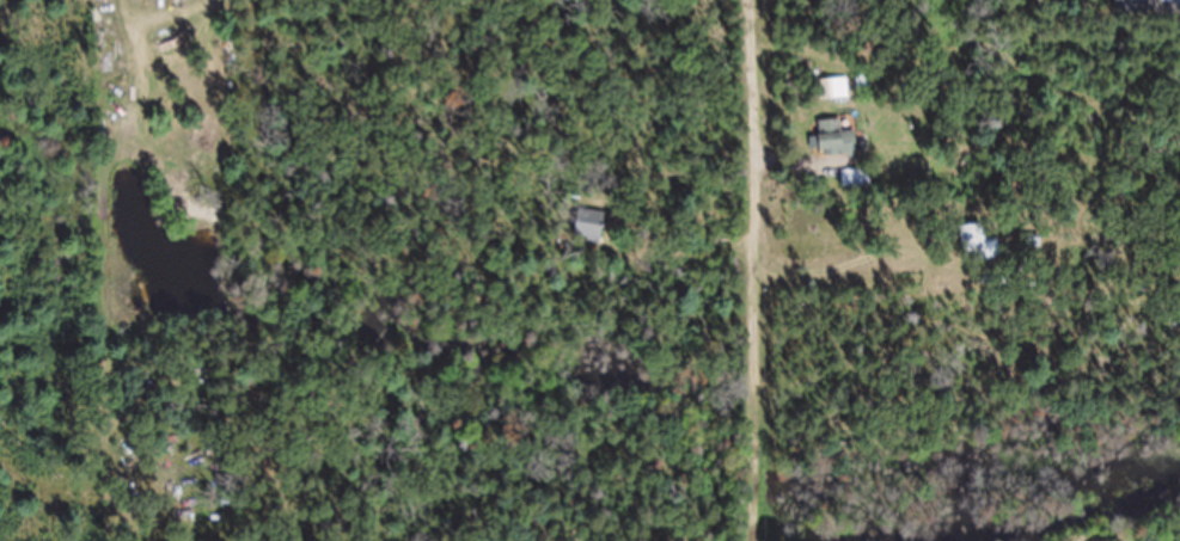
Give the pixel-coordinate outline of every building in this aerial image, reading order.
[(821,91),(821,112),(851,112),(851,91),(821,91)] [(843,145),(843,133),(821,133),(821,169),(858,169),(858,145),(843,145)] [(604,256),(606,226),(579,223),(576,254),(604,256)] [(991,273),(985,238),(961,242),(967,277),(991,273)]
